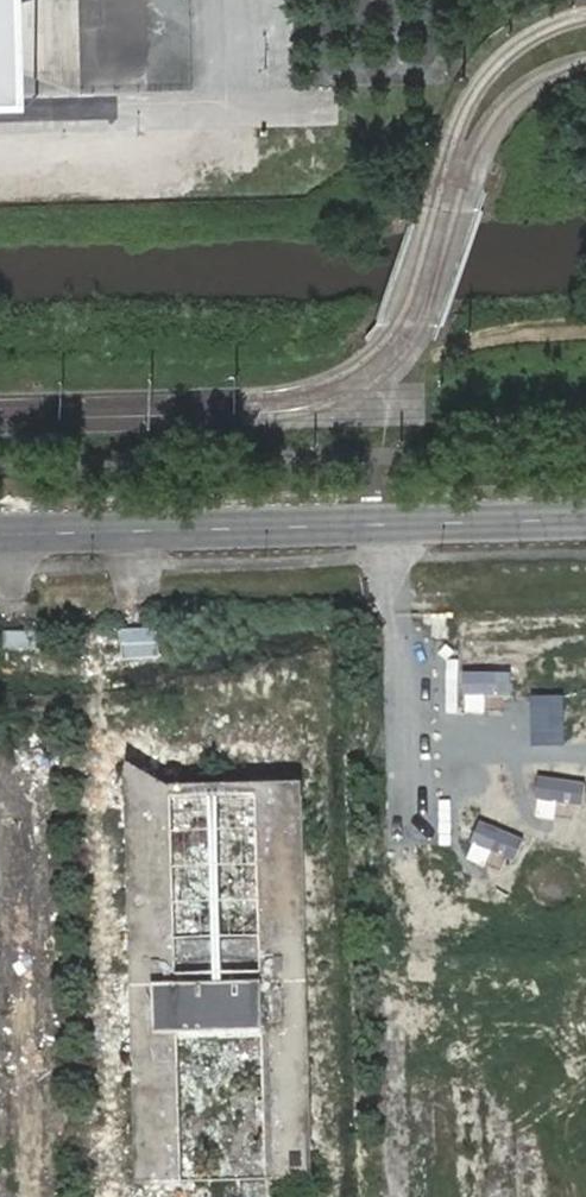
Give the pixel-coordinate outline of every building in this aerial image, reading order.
[(83,95),(80,0),(0,0),(0,97),(83,95)] [(511,673),(462,673),(462,697),(474,697),(511,697),(511,673)] [(171,788),(125,761),(136,1185),(313,1180),(302,784),(171,788)] [(584,806),(585,787),(585,782),(538,777),(535,801),(548,802),(584,806)] [(522,837),(476,821),(468,843),(483,848),(514,860),(522,837)]
